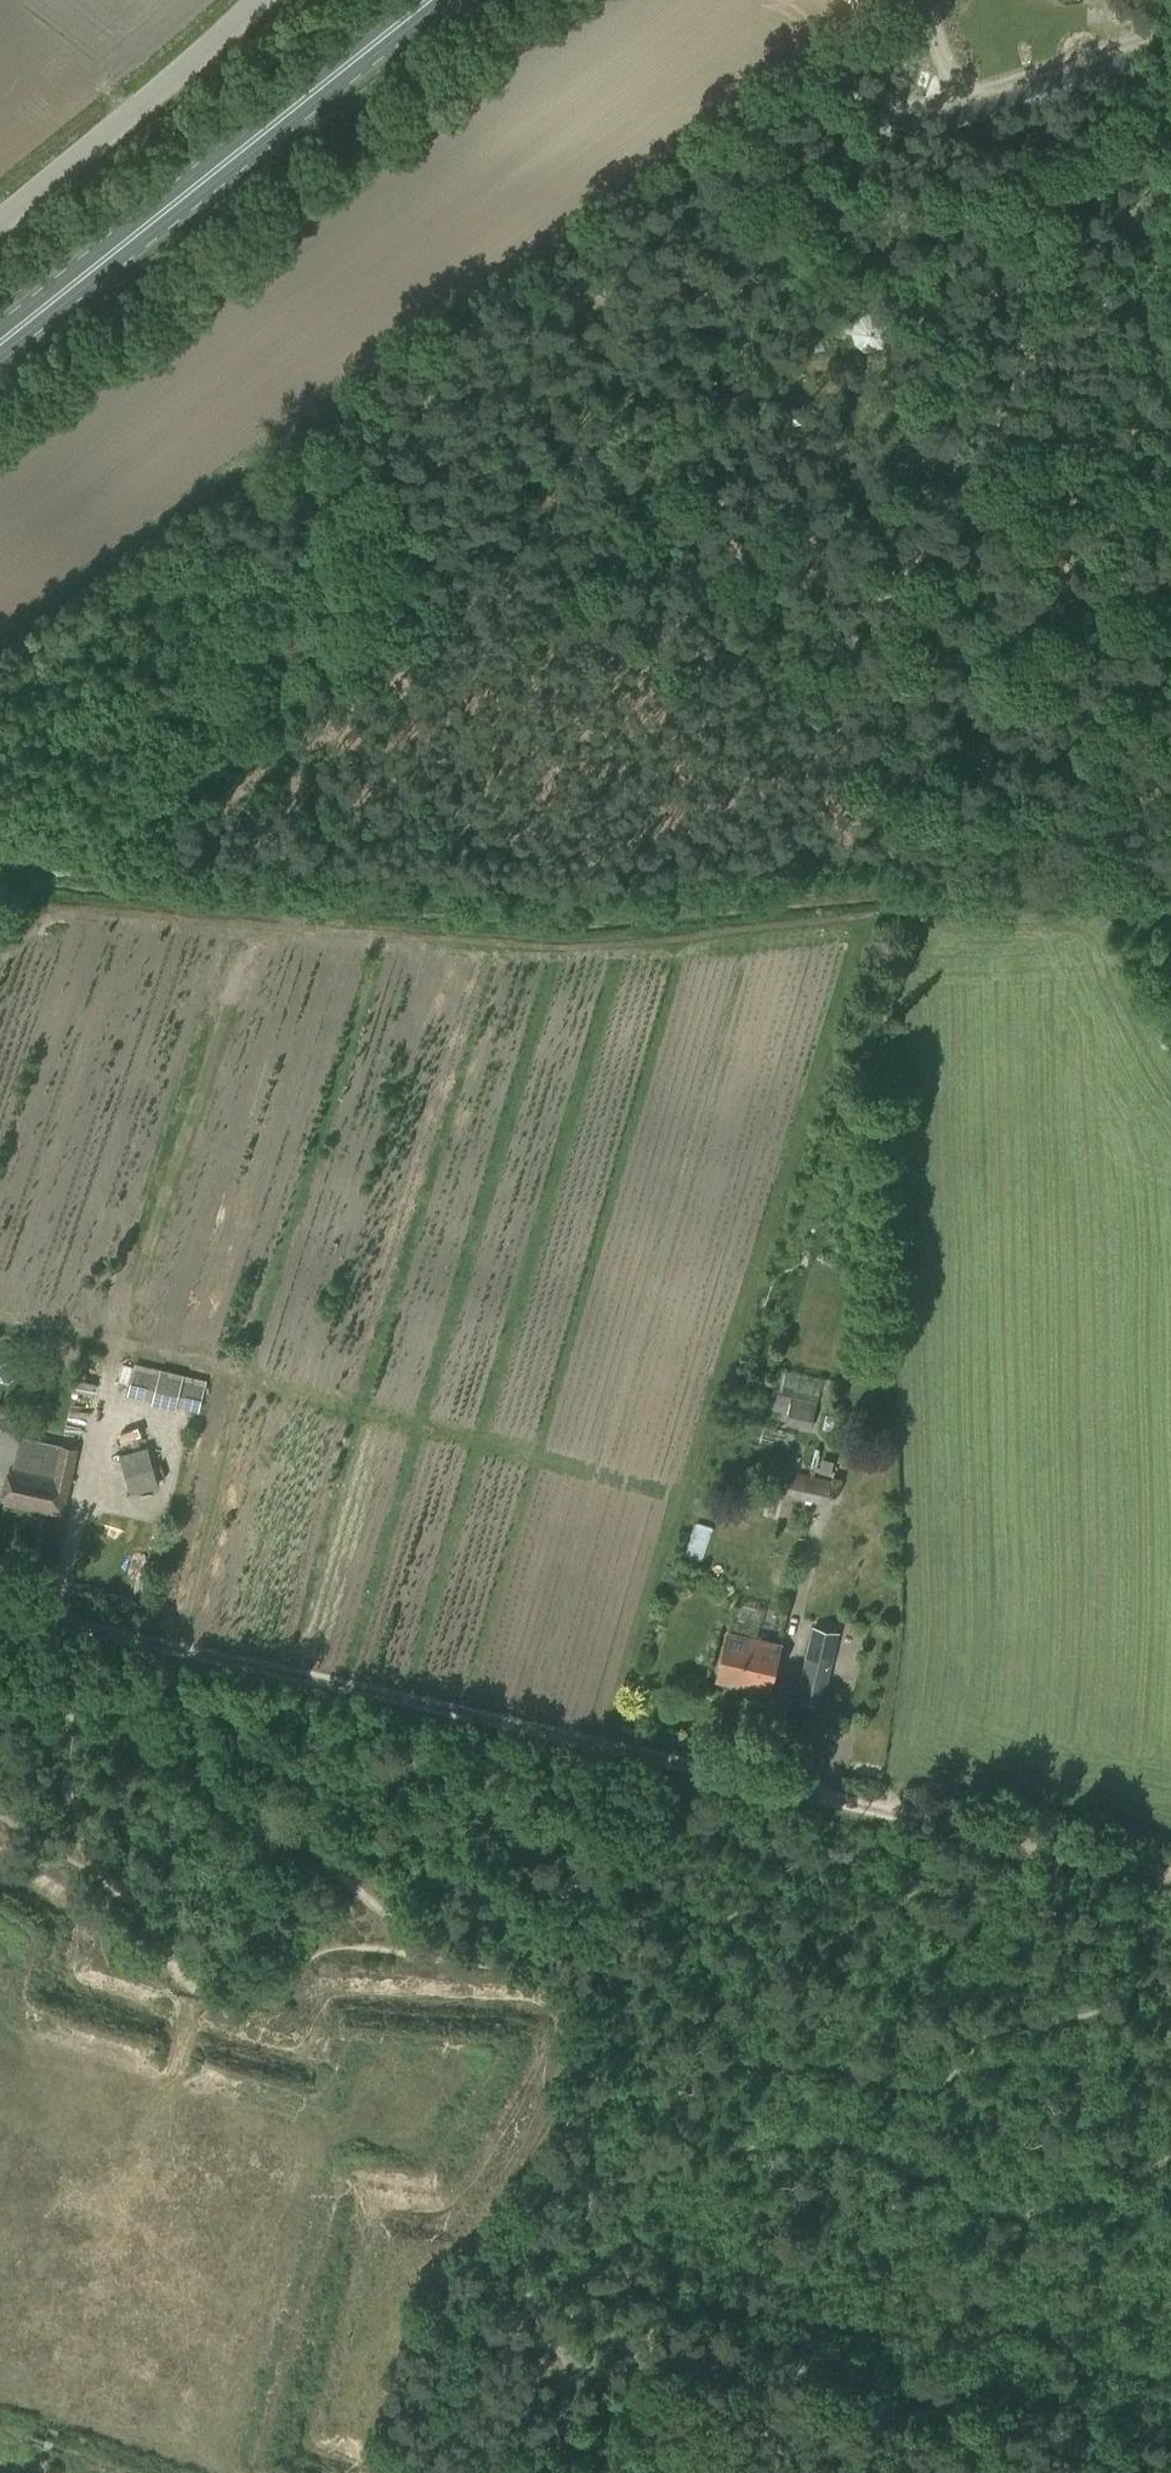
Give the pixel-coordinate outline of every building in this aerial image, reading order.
[(857,10),(868,0),(848,0),(857,10)] [(853,332),(856,342),(864,348),(874,350),(883,347),(890,340),(892,330),(889,320),(881,314),(871,312),(862,315),(855,322),(853,332)] [(198,1411),(205,1383),(134,1366),(128,1395),(194,1410),(198,1411)] [(813,1428),(818,1402),(793,1397),(788,1424),(813,1428)] [(64,1517),(79,1448),(20,1435),(5,1504),(64,1517)] [(131,1494),(160,1486),(149,1445),(120,1453),(131,1494)] [(829,1504),(834,1480),(788,1471),(783,1495),(829,1504)] [(824,1704),(840,1632),(812,1626),(796,1698),(824,1704)] [(771,1690),(781,1644),(729,1632),(718,1677),(771,1690)]
